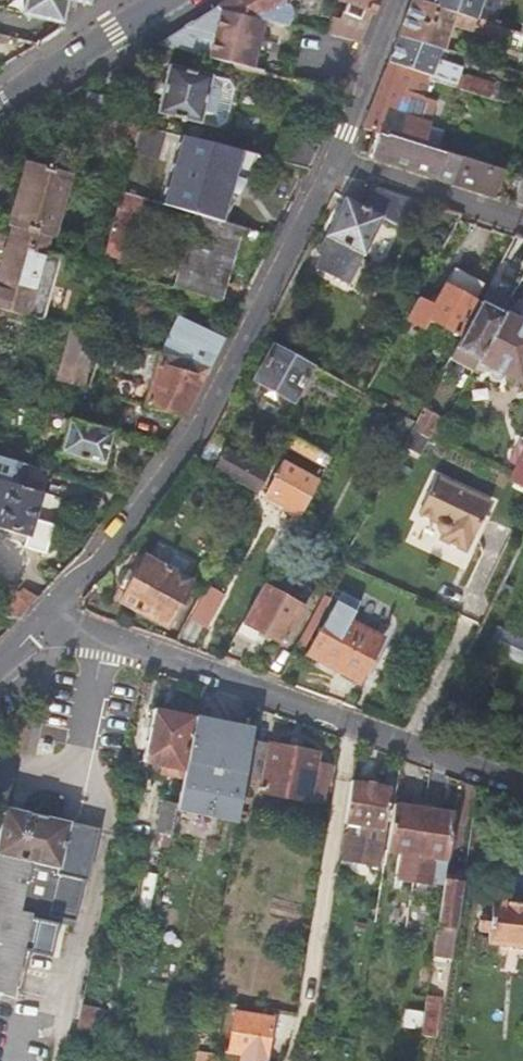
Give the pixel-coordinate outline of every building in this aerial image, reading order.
[(22,11),(61,20),(66,0),(25,0),(22,11)] [(287,25),(290,16),(290,10),(287,4),(283,0),(223,0),(213,6),(261,18),(287,25)] [(369,13),(374,0),(339,0),(344,2),(339,12),(340,13),(356,19),(360,9),(369,13)] [(444,47),(452,24),(505,41),(508,29),(475,18),(432,4),(419,0),(409,0),(397,32),(441,46),(444,47)] [(432,4),(475,18),(481,0),(433,0),(432,4)] [(249,67),(261,18),(213,6),(154,43),(249,67)] [(337,21),(329,18),(324,34),(357,42),(363,28),(369,13),(360,9),(356,19),(340,13),(337,21)] [(430,76),(507,102),(511,89),(499,85),(498,87),(457,73),(459,66),(437,59),(441,46),(397,32),(386,61),(430,76)] [(420,144),(426,125),(427,122),(394,113),(402,90),(423,96),(430,76),(386,61),(362,127),(379,131),(420,144)] [(197,121),(208,76),(168,66),(157,110),(197,121)] [(228,80),(208,76),(197,121),(217,126),(225,121),(232,88),(228,80)] [(82,112),(115,120),(118,102),(86,94),(84,101),(79,100),(75,110),(82,112)] [(426,125),(420,144),(432,147),(437,128),(426,125)] [(164,132),(139,126),(133,145),(131,152),(157,159),(164,132)] [(455,184),(462,157),(432,147),(420,144),(379,131),(369,157),(455,184)] [(181,136),(161,204),(194,214),(220,220),(233,193),(221,190),(224,176),(239,180),(252,154),(193,139),(181,136)] [(316,143),(302,137),(290,164),(306,167),(316,143)] [(495,196),(502,170),(462,157),(455,184),(495,196)] [(9,226),(6,234),(5,240),(44,252),(48,236),(51,237),(68,173),(26,161),(13,204),(11,204),(7,219),(8,220),(7,225),(9,226)] [(417,202),(371,189),(365,208),(343,201),(335,231),(325,264),(330,266),(326,278),(364,289),(387,215),(411,222),(417,202)] [(126,254),(142,199),(121,194),(106,248),(126,254)] [(218,300),(239,225),(220,220),(194,214),(173,288),(218,300)] [(0,257),(0,307),(40,318),(57,255),(44,252),(5,240),(0,257)] [(96,267),(106,269),(108,263),(100,261),(99,260),(96,267)] [(416,299),(404,321),(421,330),(427,320),(454,336),(483,287),(453,270),(431,308),(416,299)] [(470,371),(473,365),(500,314),(507,300),(486,289),(448,360),(470,371)] [(473,365),(476,365),(478,363),(482,362),(486,361),(488,358),(489,358),(489,365),(492,369),(496,373),(501,373),(505,372),(509,369),(521,375),(522,372),(522,326),(500,314),(473,365)] [(177,316),(159,353),(208,367),(221,341),(222,337),(177,316)] [(80,330),(70,327),(55,380),(81,387),(96,335),(80,330)] [(311,365),(273,344),(254,378),(292,399),(311,365)] [(142,405),(180,416),(184,416),(208,367),(159,353),(156,352),(142,405)] [(414,422),(411,426),(427,436),(437,417),(421,409),(414,422)] [(414,422),(394,411),(389,421),(409,432),(411,426),(414,422)] [(111,431),(68,419),(59,452),(102,464),(111,431)] [(428,440),(413,432),(405,447),(420,455),(428,440)] [(283,445),(325,468),(331,457),(289,433),(283,445)] [(268,472),(209,440),(196,457),(258,491),(268,472)] [(20,537),(18,546),(39,552),(47,523),(27,517),(34,491),(40,469),(0,456),(0,531),(20,537)] [(521,458),(512,475),(522,480),(522,459),(521,458)] [(300,514),(318,481),(282,461),(263,495),(300,514)] [(40,469),(34,491),(54,496),(60,474),(40,469)] [(471,538),(489,501),(438,475),(416,516),(443,530),(439,537),(461,548),(467,536),(471,538)] [(118,600),(166,626),(189,582),(142,556),(118,600)] [(340,562),(296,646),(302,649),(346,565),(340,562)] [(223,594),(207,585),(190,616),(207,625),(223,594)] [(262,585),(236,633),(254,642),(260,632),(282,645),(302,608),(262,585)] [(33,602),(18,589),(5,603),(0,601),(0,613),(18,618),(33,602)] [(357,680),(363,670),(380,638),(348,621),(359,601),(339,591),(306,653),(357,680)] [(160,764),(180,769),(191,717),(150,709),(140,760),(160,764)] [(252,728),(194,716),(176,804),(175,809),(236,821),(240,797),(244,775),(251,740),(252,728)] [(312,777),(326,779),(328,765),(315,763),(316,752),(251,740),(244,775),(263,778),(261,791),(309,800),(312,777)] [(179,777),(180,769),(160,764),(159,773),(179,777)] [(322,802),(326,779),(312,777),(309,800),(322,802)] [(389,786),(350,779),(342,823),(354,825),(353,836),(342,834),(337,860),(376,867),(389,786)] [(411,799),(410,807),(422,808),(423,801),(411,799)] [(157,827),(158,827),(170,830),(175,809),(176,804),(162,801),(157,827)] [(435,802),(423,801),(422,808),(434,810),(435,802)] [(410,807),(392,804),(385,846),(397,848),(394,871),(412,874),(417,846),(422,808),(410,807)] [(9,996),(27,915),(45,919),(48,911),(73,916),(81,879),(85,879),(98,828),(41,815),(3,806),(0,819),(0,995),(9,996)] [(434,810),(422,808),(417,846),(412,874),(409,894),(439,899),(442,879),(443,873),(452,813),(434,810)] [(155,842),(168,844),(170,830),(158,827),(155,842)] [(462,876),(443,873),(442,879),(462,882),(462,876)] [(462,882),(442,879),(439,899),(431,954),(451,957),(462,882)] [(491,900),(488,923),(480,921),(479,927),(487,928),(486,941),(510,944),(522,946),(522,904),(491,900)] [(492,942),(490,954),(522,958),(522,946),(510,944),(492,942)] [(419,1032),(434,1034),(439,997),(425,994),(419,1032)] [(225,1001),(209,998),(207,1010),(223,1012),(225,1001)] [(90,1007),(79,1005),(75,1029),(85,1031),(87,1022),(90,1007)] [(108,1011),(90,1007),(87,1022),(105,1026),(108,1011)] [(271,1015),(233,1009),(227,1050),(235,1052),(234,1060),(260,1060),(261,1055),(265,1056),(271,1015)] [(80,1060),(85,1031),(75,1029),(69,1058),(80,1060)]
